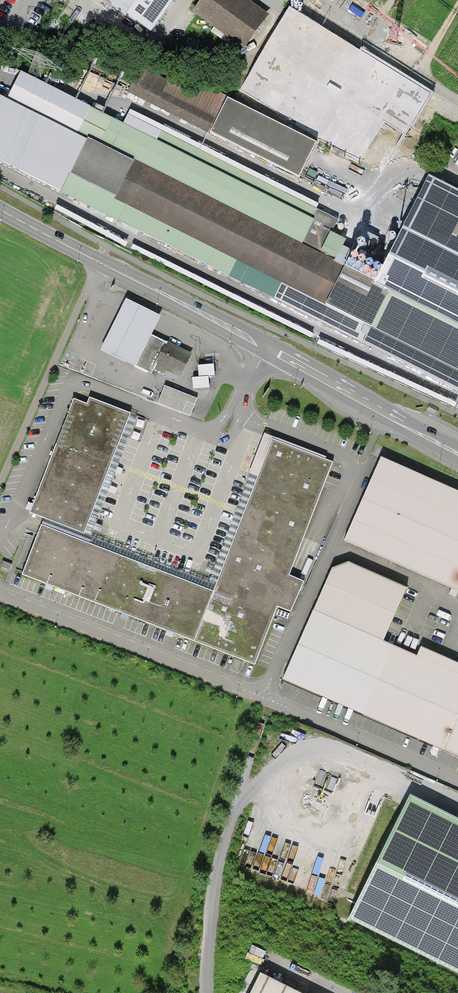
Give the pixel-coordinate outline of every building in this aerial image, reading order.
[(151,35),(176,0),(104,0),(151,35)] [(193,12),(241,47),(265,15),(244,0),(202,0),(193,12)] [(194,94),(141,67),(128,92),(209,132),(227,96),(200,83),(194,94)] [(383,266),(341,246),(345,239),(329,232),(336,219),(126,114),(122,122),(18,70),(5,96),(0,93),(0,163),(361,344),(369,328),(457,373),(457,189),(429,175),(383,266)] [(408,135),(423,108),(384,87),(377,99),(335,76),(327,90),(408,135)] [(392,132),(276,81),(265,107),(381,158),(392,132)] [(227,96),(209,132),(299,177),(317,141),(227,96)] [(134,367),(150,334),(158,317),(123,300),(99,350),(134,367)] [(191,354),(150,334),(134,367),(161,380),(164,372),(179,379),(191,354)] [(213,365),(196,366),(197,379),(190,379),(191,390),(208,389),(207,377),(213,377),(213,365)] [(163,387),(156,405),(180,414),(184,402),(193,406),(195,400),(163,387)] [(79,541),(129,415),(87,398),(84,406),(72,401),(28,513),(42,519),(39,527),(21,572),(251,662),(330,462),(271,440),(211,593),(79,541)] [(345,542),(454,593),(457,586),(457,498),(380,464),(345,542)] [(283,683),(442,751),(456,721),(457,716),(457,670),(421,654),(416,661),(378,645),(401,593),(347,567),(331,575),(283,683)] [(442,751),(457,758),(457,721),(456,721),(442,751)] [(263,962),(269,947),(253,942),(248,956),(263,962)] [(258,976),(249,992),(294,992),(258,976)]
